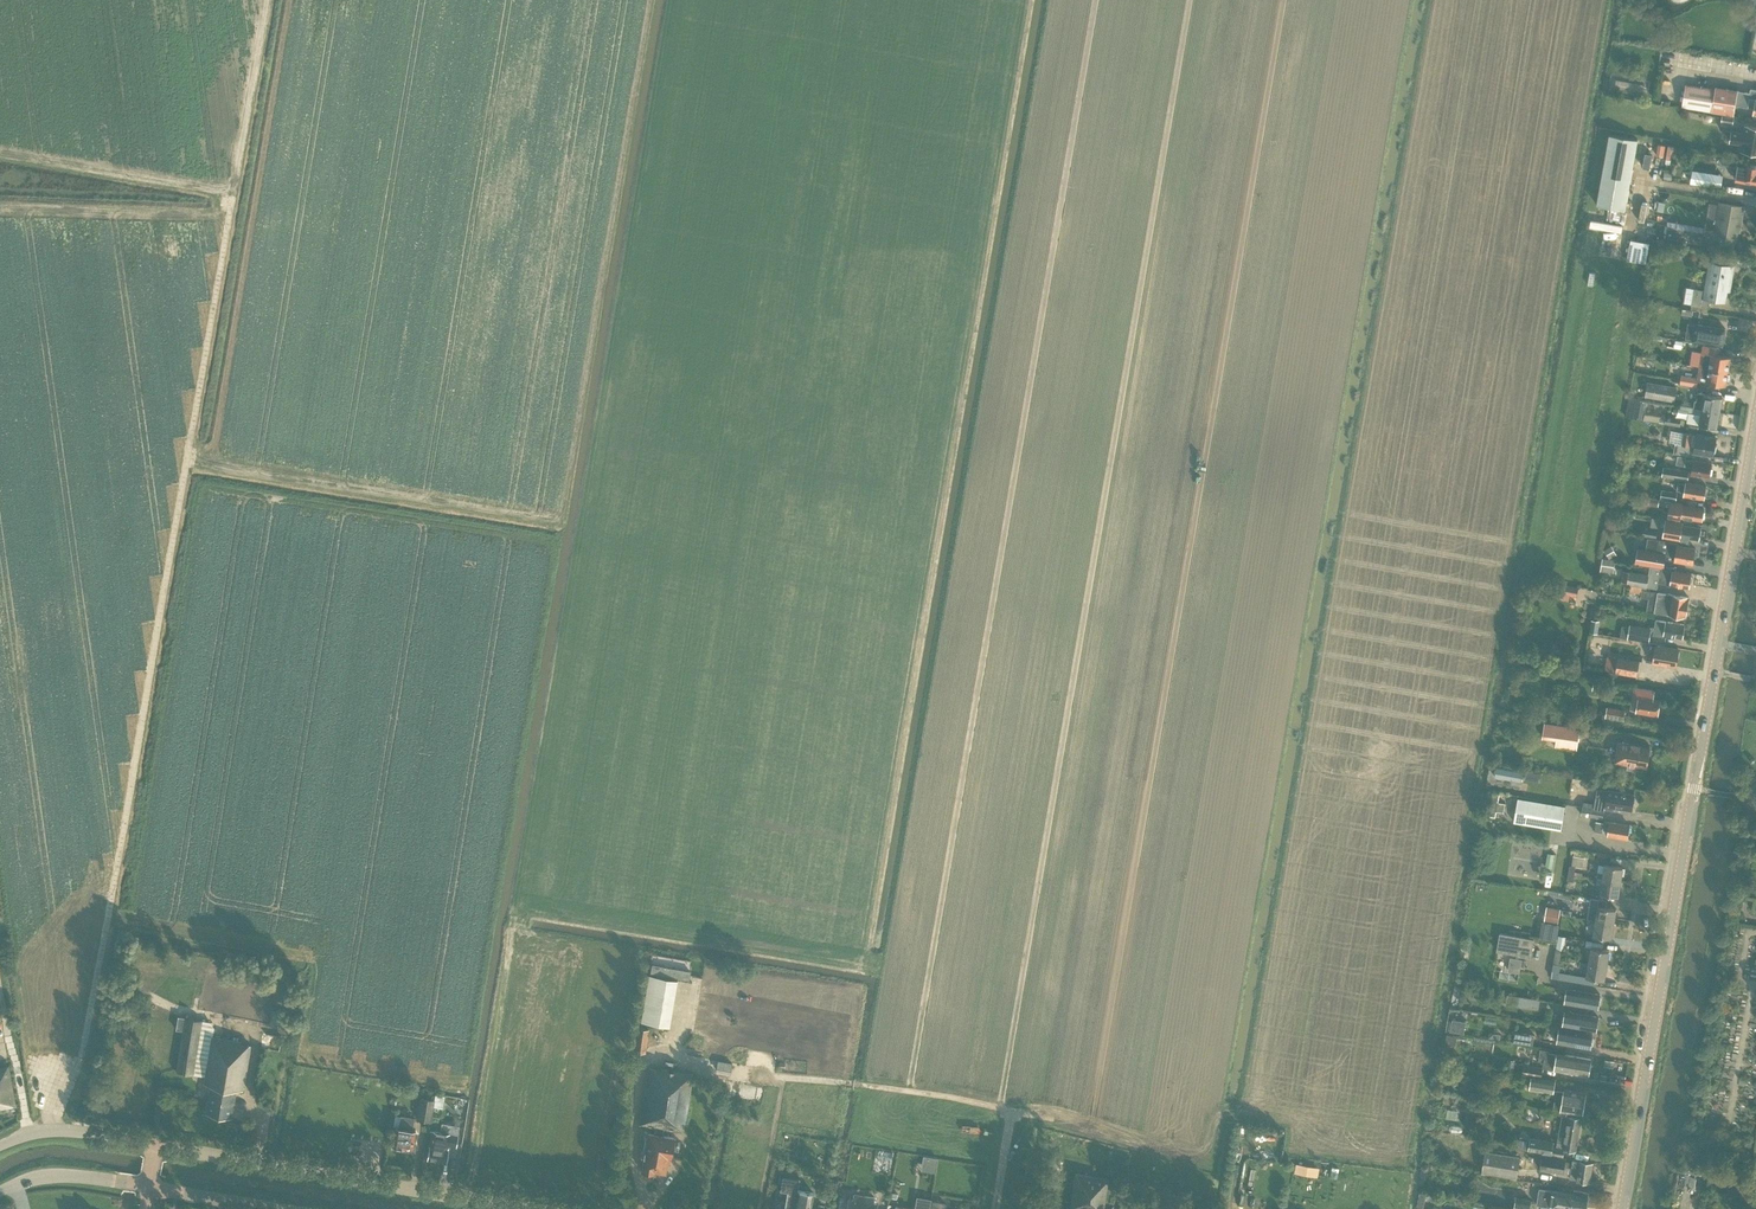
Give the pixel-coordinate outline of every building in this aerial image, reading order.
[(1716,89),(1686,84),(1683,106),(1712,111),(1734,115),(1736,105),(1755,108),(1754,114),(1755,114),(1755,89),(1751,88),(1751,93),(1739,91),(1739,90),(1716,87),(1716,89)] [(1734,124),(1735,116),(1723,114),(1722,122),(1734,124)] [(1745,125),(1744,131),(1732,129),(1730,142),(1742,144),(1741,150),(1755,152),(1755,127),(1745,125)] [(1626,209),(1633,173),(1639,139),(1610,134),(1597,204),(1626,209)] [(1658,144),(1656,155),(1663,156),(1665,145),(1658,144)] [(1723,156),(1722,162),(1738,165),(1736,180),(1755,184),(1755,166),(1745,164),(1746,160),(1740,159),(1723,156)] [(1693,169),(1691,182),(1721,187),(1724,174),(1693,169)] [(1668,226),(1666,237),(1719,246),(1721,238),(1727,239),(1736,241),(1738,230),(1741,231),(1745,206),(1733,204),(1719,202),(1719,204),(1710,203),(1705,232),(1668,226)] [(1746,217),(1755,218),(1755,204),(1747,204),(1746,217)] [(1631,240),(1628,259),(1647,263),(1650,243),(1631,240)] [(1603,260),(1614,261),(1614,253),(1603,252),(1603,260)] [(1695,288),(1693,304),(1701,305),(1709,306),(1711,298),(1726,301),(1728,290),(1731,290),(1735,266),(1709,262),(1704,289),(1695,288)] [(1683,308),(1682,313),(1684,316),(1689,317),(1692,315),(1693,309),(1683,308)] [(1693,340),(1723,345),(1726,329),(1696,324),(1693,340)] [(1677,339),(1675,346),(1682,347),(1684,340),(1677,339)] [(1704,344),(1703,352),(1706,352),(1712,353),(1712,354),(1719,355),(1720,347),(1704,344)] [(1703,352),(1701,366),(1709,368),(1729,371),(1731,357),(1721,355),(1719,355),(1712,354),(1712,353),(1706,352),(1703,352)] [(1699,378),(1698,380),(1708,382),(1717,384),(1726,385),(1729,371),(1709,368),(1701,366),(1699,378)] [(1681,383),(1697,386),(1699,378),(1682,375),(1681,383)] [(1678,387),(1648,382),(1646,397),(1675,402),(1678,387)] [(1723,397),(1704,393),(1698,392),(1697,400),(1695,400),(1694,407),(1694,408),(1721,412),(1722,405),(1723,405),(1724,399),(1723,399),(1723,397)] [(1647,401),(1629,398),(1626,417),(1644,420),(1647,401)] [(1680,404),(1679,411),(1690,413),(1688,422),(1699,423),(1699,424),(1709,425),(1718,427),(1718,425),(1720,425),(1721,419),(1719,419),(1721,412),(1694,408),(1694,407),(1683,405),(1680,404)] [(1673,416),(1673,415),(1666,414),(1664,423),(1681,426),(1682,418),(1673,416)] [(1694,434),(1684,432),(1672,430),(1670,442),(1676,443),(1674,453),(1689,455),(1691,446),(1695,447),(1694,452),(1714,456),(1717,438),(1707,436),(1707,435),(1697,434),(1694,434)] [(1694,460),(1687,459),(1687,457),(1678,455),(1677,464),(1685,466),(1692,467),(1691,474),(1710,477),(1713,463),(1694,460)] [(1689,480),(1689,475),(1690,471),(1664,466),(1663,476),(1679,479),(1687,480),(1689,480)] [(1687,482),(1687,480),(1679,479),(1679,482),(1677,490),(1685,492),(1684,495),(1704,499),(1705,497),(1707,497),(1708,491),(1706,491),(1706,485),(1687,482)] [(1661,499),(1676,501),(1678,492),(1662,489),(1661,499)] [(1659,498),(1651,497),(1650,504),(1658,505),(1659,498)] [(1684,503),(1676,502),(1671,501),(1668,518),(1681,521),(1682,517),(1703,520),(1704,509),(1684,505),(1684,503)] [(1665,528),(1664,537),(1681,540),(1681,536),(1699,539),(1701,527),(1682,524),(1682,525),(1678,524),(1679,521),(1667,519),(1665,528)] [(1657,537),(1658,530),(1644,527),(1643,535),(1657,537)] [(1697,549),(1678,545),(1678,543),(1659,539),(1658,549),(1657,551),(1639,548),(1637,562),(1645,564),(1665,568),(1666,559),(1694,564),(1695,557),(1697,558),(1698,550),(1696,550),(1697,549)] [(1604,549),(1609,558),(1615,555),(1610,546),(1604,549)] [(1610,559),(1603,558),(1601,571),(1608,572),(1610,559)] [(1661,568),(1653,567),(1652,577),(1659,578),(1659,582),(1670,584),(1670,585),(1689,588),(1690,582),(1691,583),(1693,581),(1693,578),(1692,576),(1691,576),(1692,573),(1673,570),(1661,568)] [(1630,571),(1623,570),(1622,582),(1628,583),(1628,584),(1632,585),(1643,586),(1647,587),(1650,574),(1630,571)] [(1565,584),(1564,594),(1578,596),(1579,587),(1565,584)] [(1642,593),(1643,586),(1632,585),(1631,591),(1642,593)] [(1687,616),(1690,597),(1658,592),(1655,611),(1687,616)] [(1579,611),(1580,601),(1565,600),(1564,610),(1579,611)] [(1685,625),(1666,622),(1666,621),(1656,619),(1655,629),(1659,629),(1659,630),(1665,631),(1664,634),(1683,637),(1685,625)] [(1599,633),(1601,621),(1592,620),(1590,632),(1599,633)] [(1652,628),(1631,624),(1630,627),(1623,625),(1621,637),(1649,642),(1652,628)] [(1680,656),(1681,651),(1679,650),(1679,649),(1656,645),(1653,662),(1676,666),(1678,657),(1680,656)] [(1607,655),(1605,669),(1616,671),(1616,672),(1638,675),(1639,668),(1640,660),(1621,657),(1607,655)] [(1626,681),(1640,685),(1642,678),(1628,675),(1626,681)] [(1606,684),(1595,682),(1594,689),(1605,691),(1606,684)] [(1634,686),(1632,701),(1638,702),(1637,710),(1637,711),(1658,714),(1661,700),(1654,699),(1656,690),(1634,686)] [(1624,720),(1625,714),(1626,709),(1608,706),(1606,717),(1624,720)] [(1545,721),(1543,737),(1557,739),(1578,742),(1580,727),(1545,721)] [(1651,747),(1618,741),(1615,762),(1628,764),(1627,768),(1636,769),(1637,765),(1648,766),(1650,755),(1652,753),(1653,750),(1651,747)] [(1498,767),(1496,776),(1522,781),(1524,771),(1498,767)] [(1527,771),(1525,780),(1533,781),(1534,772),(1527,771)] [(1608,789),(1608,790),(1601,789),(1600,796),(1607,797),(1605,808),(1622,811),(1622,809),(1632,810),(1633,804),(1636,802),(1636,797),(1634,795),(1635,794),(1608,789)] [(1570,811),(1580,811),(1582,792),(1571,791),(1570,811)] [(1493,792),(1489,815),(1496,816),(1500,793),(1493,792)] [(1566,806),(1519,798),(1515,822),(1562,830),(1566,806)] [(1603,818),(1604,810),(1605,805),(1584,801),(1582,815),(1603,818)] [(1610,821),(1610,822),(1604,821),(1604,822),(1597,821),(1595,832),(1602,833),(1603,829),(1609,830),(1608,835),(1627,839),(1628,834),(1630,832),(1631,828),(1629,826),(1629,824),(1610,821)] [(1575,851),(1572,866),(1576,866),(1587,868),(1589,853),(1575,851)] [(1555,876),(1556,862),(1549,862),(1548,875),(1555,876)] [(1624,867),(1615,865),(1605,864),(1603,872),(1599,871),(1598,877),(1621,881),(1624,867)] [(1619,896),(1621,881),(1598,877),(1597,884),(1601,885),(1600,893),(1619,896)] [(1617,908),(1598,905),(1599,900),(1592,898),(1588,919),(1589,919),(1615,923),(1617,908)] [(1548,906),(1546,921),(1558,923),(1561,908),(1548,906)] [(1567,922),(1568,916),(1562,915),(1561,921),(1560,921),(1560,923),(1558,935),(1567,937),(1569,923),(1567,922)] [(1589,919),(1588,925),(1594,926),(1593,934),(1594,935),(1604,936),(1612,938),(1615,923),(1589,919)] [(1558,935),(1560,923),(1558,923),(1546,921),(1544,920),(1542,936),(1557,939),(1558,935)] [(1535,938),(1501,933),(1497,951),(1520,955),(1532,958),(1535,938)] [(1610,950),(1601,949),(1591,947),(1589,961),(1588,962),(1608,965),(1610,950)] [(1560,964),(1561,957),(1555,956),(1554,963),(1553,963),(1551,977),(1559,978),(1561,964),(1560,964)] [(1588,962),(1589,961),(1581,960),(1580,966),(1588,967),(1586,976),(1605,979),(1608,965),(1588,962)] [(1600,997),(1601,994),(1567,988),(1565,1002),(1598,1008),(1599,1005),(1601,1003),(1602,999),(1600,997)] [(1541,999),(1522,996),(1520,1006),(1539,1009),(1541,999)] [(273,1009),(269,1032),(279,1034),(283,1011),(273,1009)] [(1597,1030),(1599,1016),(1563,1010),(1561,1024),(1597,1030)] [(212,1035),(201,1033),(203,1020),(185,1017),(178,1016),(176,1029),(183,1030),(176,1072),(193,1074),(193,1075),(205,1076),(204,1084),(211,1085),(206,1112),(232,1116),(236,1089),(244,1090),(252,1045),(240,1042),(240,1040),(212,1035)] [(650,1029),(644,1028),(638,1028),(635,1051),(647,1053),(650,1029)] [(1595,1038),(1593,1036),(1593,1033),(1560,1028),(1558,1042),(1591,1048),(1591,1045),(1594,1044),(1595,1038)] [(1535,1034),(1516,1031),(1515,1041),(1533,1044),(1535,1034)] [(279,1050),(280,1043),(281,1035),(266,1033),(264,1048),(279,1050)] [(1457,1045),(1458,1036),(1447,1034),(1446,1043),(1457,1045)] [(751,1046),(747,1068),(714,1062),(713,1070),(732,1073),(730,1086),(763,1092),(765,1081),(768,1081),(773,1050),(751,1046)] [(1539,1055),(1539,1061),(1544,1062),(1543,1067),(1544,1067),(1589,1074),(1592,1059),(1550,1052),(1550,1050),(1541,1048),(1540,1055),(1539,1055)] [(268,1052),(267,1061),(283,1062),(283,1054),(268,1052)] [(1507,1071),(1514,1072),(1515,1061),(1508,1061),(1507,1071)] [(1523,1069),(1522,1074),(1532,1076),(1542,1077),(1543,1072),(1544,1067),(1543,1067),(1524,1063),(1523,1069)] [(15,1104),(9,1065),(0,1067),(0,1107),(15,1104)] [(684,1131),(693,1073),(662,1067),(661,1069),(649,1067),(640,1124),(656,1126),(655,1133),(649,1132),(643,1170),(654,1172),(655,1170),(666,1172),(667,1163),(670,1163),(671,1158),(675,1137),(663,1135),(664,1128),(684,1131)] [(1556,1080),(1542,1077),(1532,1076),(1531,1082),(1530,1084),(1530,1089),(1554,1093),(1555,1086),(1556,1080)] [(1564,1089),(1564,1090),(1557,1089),(1554,1108),(1561,1109),(1561,1110),(1583,1114),(1586,1093),(1564,1089)] [(435,1103),(434,1106),(444,1108),(446,1095),(436,1093),(435,1099),(435,1103)] [(435,1099),(428,1098),(421,1097),(417,1119),(432,1121),(434,1106),(435,1103),(435,1099)] [(416,1130),(413,1129),(415,1117),(401,1115),(399,1127),(396,1126),(393,1145),(405,1148),(405,1147),(413,1148),(416,1130)] [(1521,1136),(1519,1146),(1529,1150),(1547,1153),(1552,1154),(1552,1155),(1564,1157),(1565,1148),(1576,1150),(1582,1118),(1569,1116),(1562,1115),(1557,1146),(1554,1145),(1554,1141),(1521,1136)] [(433,1130),(428,1159),(446,1162),(449,1146),(456,1147),(461,1124),(449,1122),(447,1133),(433,1130)] [(1254,1152),(1259,1138),(1249,1135),(1244,1149),(1254,1152)] [(1521,1156),(1486,1150),(1482,1173),(1518,1178),(1521,1156)] [(1573,1162),(1566,1161),(1567,1158),(1543,1154),(1541,1170),(1564,1174),(1565,1172),(1571,1173),(1570,1178),(1591,1182),(1594,1163),(1573,1159),(1573,1162)] [(932,1157),(929,1171),(936,1172),(938,1158),(932,1157)] [(1430,1163),(1426,1162),(1424,1164),(1423,1167),(1425,1170),(1428,1171),(1431,1169),(1431,1166),(1430,1163)] [(1109,1179),(1076,1173),(1071,1208),(1079,1208),(1104,1208),(1109,1179)] [(1295,1183),(1319,1185),(1320,1174),(1296,1173),(1295,1183)] [(1544,1173),(1543,1179),(1567,1183),(1568,1177),(1544,1173)] [(798,1189),(800,1178),(784,1175),(781,1189),(788,1191),(785,1208),(811,1208),(814,1192),(798,1189)] [(1589,1191),(1575,1188),(1574,1193),(1540,1188),(1537,1204),(1542,1205),(1542,1208),(1543,1208),(1586,1208),(1589,1191)] [(878,1202),(874,1201),(875,1197),(854,1193),(853,1198),(849,1197),(847,1208),(877,1208),(878,1202)] [(180,1194),(167,1194),(168,1208),(180,1208),(180,1194)] [(932,1199),(917,1196),(915,1208),(930,1208),(932,1199)] [(1522,1198),(1516,1197),(1515,1208),(1531,1208),(1532,1205),(1533,1200),(1522,1198)] [(946,1208),(947,1203),(933,1200),(933,1202),(932,1208),(952,1208),(946,1208)] [(1129,1201),(1127,1201),(1122,1200),(1120,1208),(1128,1208),(1129,1201)]
